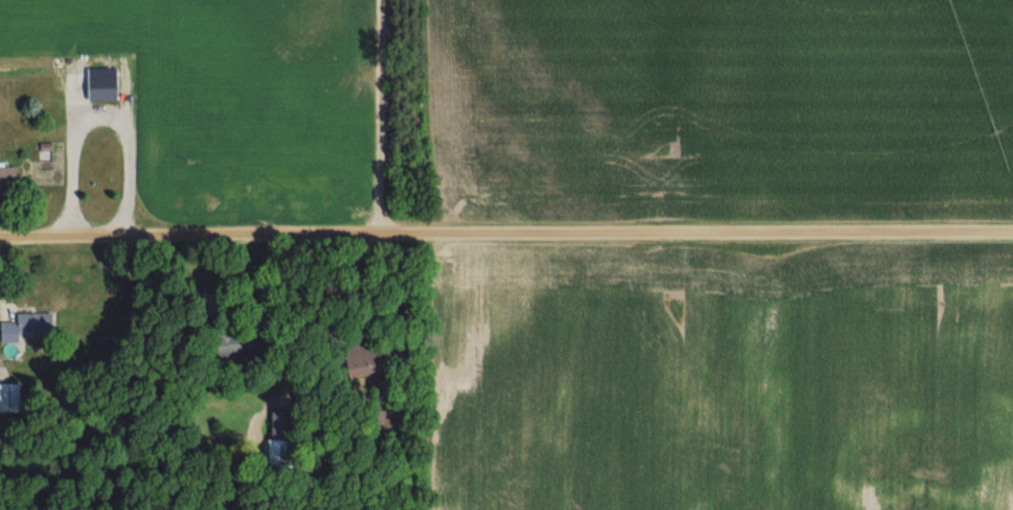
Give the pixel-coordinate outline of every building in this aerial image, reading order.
[(114,76),(83,76),(83,100),(114,100),(114,76)] [(12,168),(0,168),(0,186),(12,186),(12,168)] [(11,313),(11,322),(0,322),(0,342),(46,342),(46,313),(11,313)] [(210,357),(233,357),(233,335),(210,335),(210,357)] [(337,345),(337,368),(372,368),(372,345),(337,345)]
